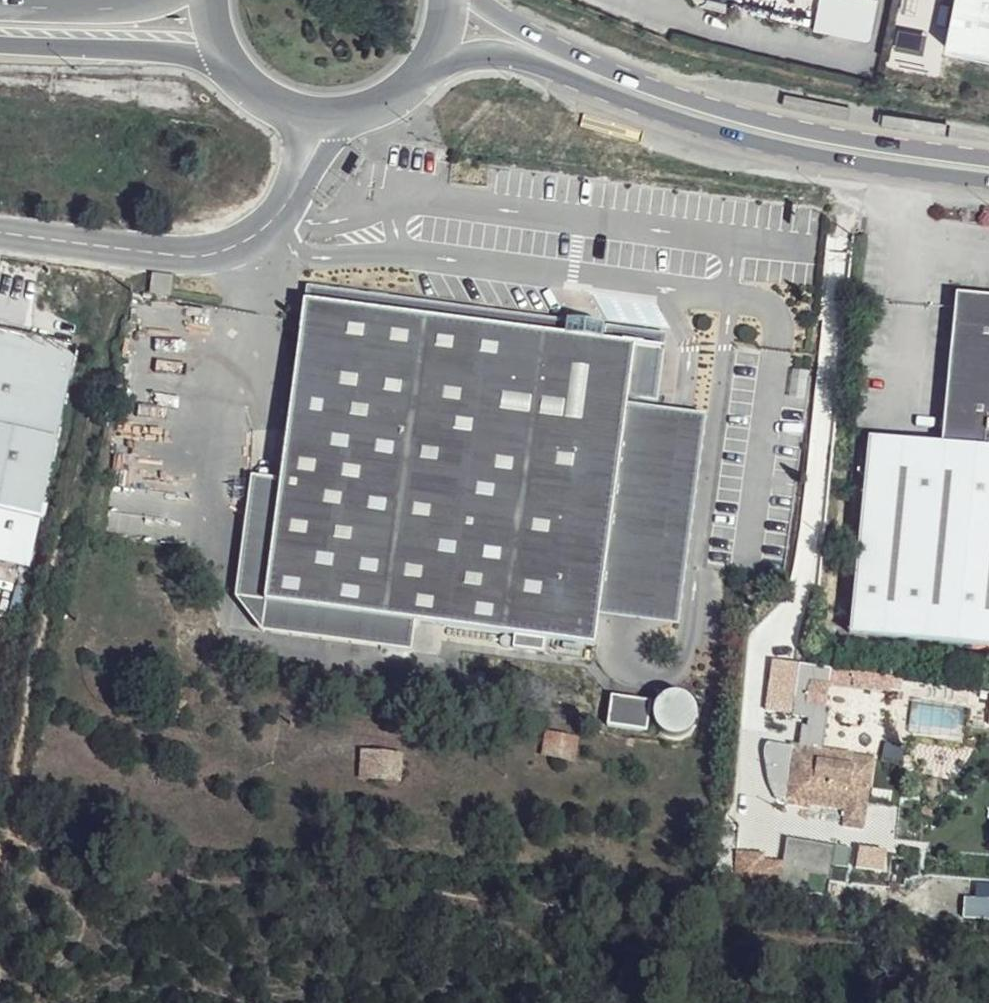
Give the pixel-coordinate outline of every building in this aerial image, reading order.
[(815,26),(870,37),(877,0),(820,0),(815,26)] [(944,44),(988,53),(988,0),(952,0),(944,44)] [(425,302),(306,286),(304,300),(564,335),(566,320),(425,302)] [(988,649),(988,293),(958,290),(956,302),(942,438),(870,432),(848,636),(988,649)] [(564,335),(304,300),(280,480),(264,601),(265,601),(384,617),(380,647),(410,651),(414,621),(514,634),(512,647),(542,651),(544,638),(594,645),(598,615),(625,404),(626,397),(656,401),(663,348),(602,340),(604,325),(566,320),(564,335)] [(665,336),(604,325),(602,340),(663,348),(665,336)] [(7,330),(0,328),(0,508),(36,515),(71,342),(7,330)] [(705,415),(625,404),(598,615),(631,619),(677,625),(686,559),(705,415)] [(264,601),(280,480),(251,476),(235,597),(264,601)] [(384,617),(265,601),(261,631),(380,647),(384,617)] [(651,700),(611,695),(607,724),(647,729),(649,713),(651,700)] [(658,700),(651,700),(649,713),(654,714),(654,711),(654,708),(655,705),(656,703),(658,700)] [(576,739),(548,735),(544,757),(572,761),(576,739)] [(786,801),(843,810),(851,757),(794,748),(786,801)] [(361,777),(398,781),(400,756),(363,753),(361,777)] [(830,874),(835,846),(787,838),(782,866),(830,874)] [(853,875),(882,877),(884,848),(855,846),(853,875)] [(964,919),(988,919),(988,892),(964,892),(964,919)]
